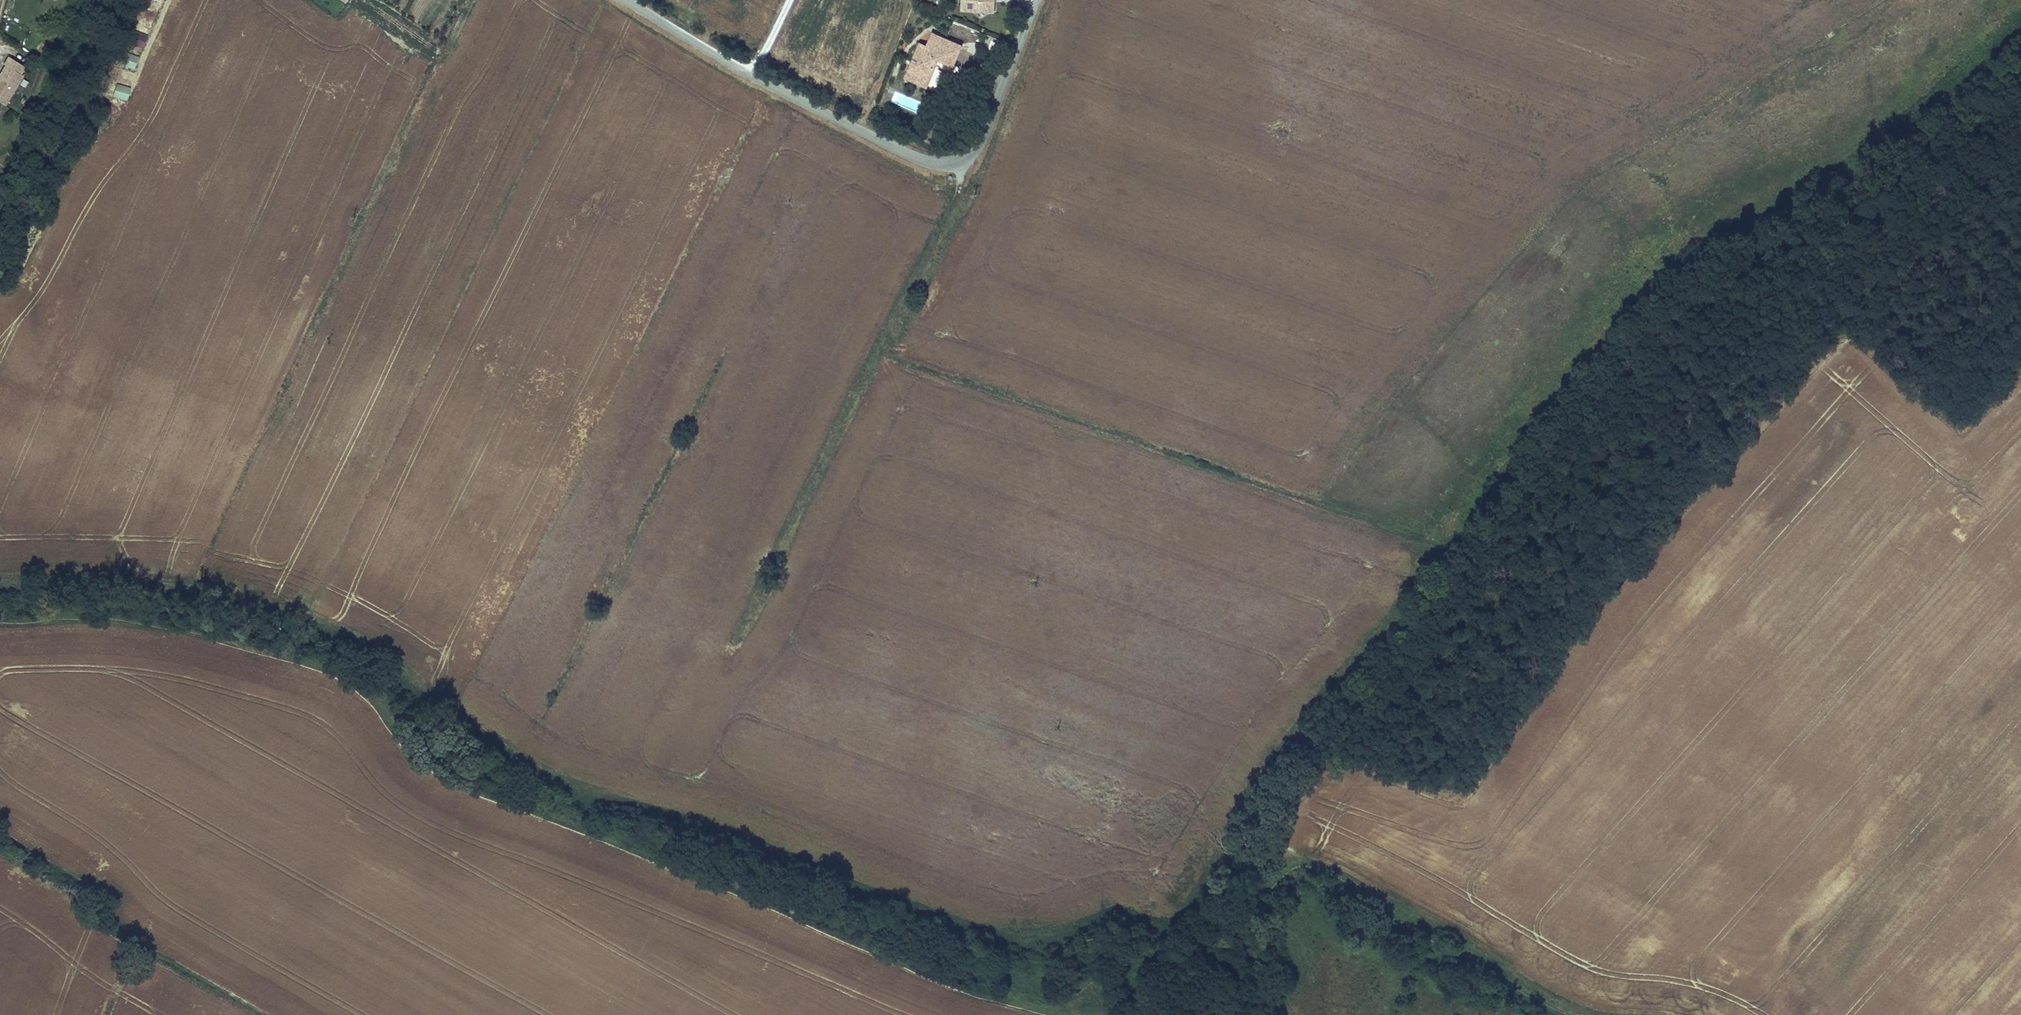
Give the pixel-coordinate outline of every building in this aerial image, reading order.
[(160,10),(164,0),(151,0),(148,5),(160,10)] [(998,0),(965,0),(964,5),(985,6),(990,10),(995,7),(998,7),(998,0)] [(914,73),(929,79),(936,63),(932,61),(935,54),(939,55),(955,62),(964,42),(935,30),(929,42),(922,39),(915,56),(920,58),(914,73)] [(995,51),(998,43),(990,39),(986,48),(995,51)] [(22,75),(20,73),(24,66),(7,56),(3,64),(5,65),(0,73),(0,102),(5,105),(22,75)] [(915,56),(907,74),(928,83),(929,79),(914,73),(920,58),(915,56)] [(131,74),(136,62),(125,58),(120,70),(131,74)] [(124,104),(127,89),(115,86),(111,101),(124,104)]
